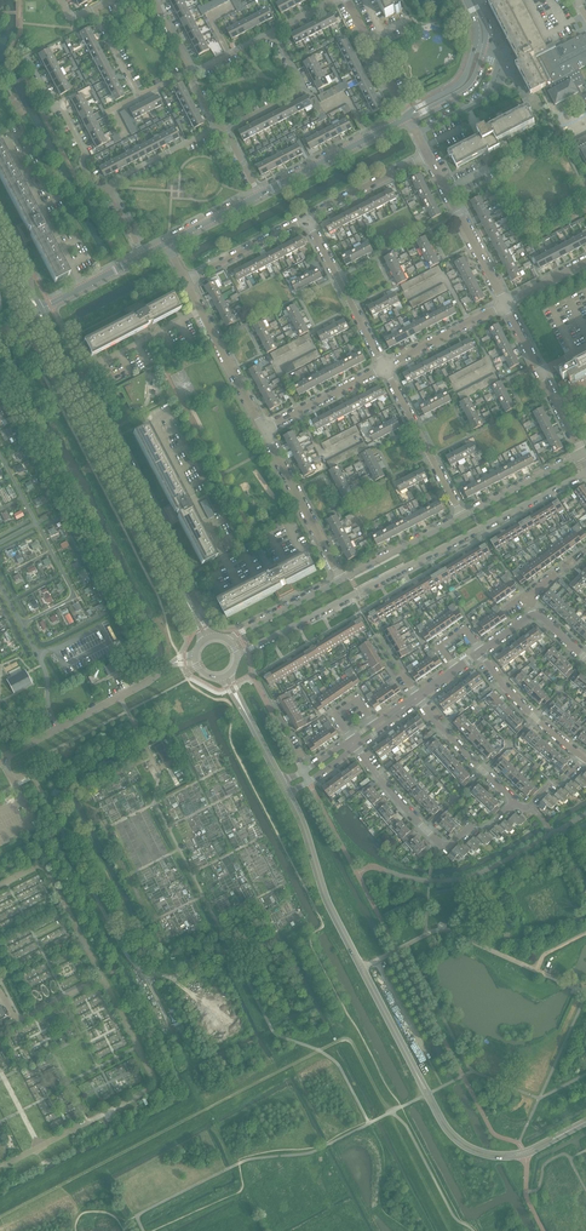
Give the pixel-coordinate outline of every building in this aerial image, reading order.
[(184,2),(183,0),(171,0),(170,0),(172,4),(171,5),(172,8),(184,2)] [(288,10),(283,0),(276,4),(281,13),(288,10)] [(288,10),(295,6),(292,0),(284,0),(283,0),(288,10)] [(385,17),(386,18),(403,9),(403,8),(399,0),(376,0),(385,17)] [(488,5),(488,6),(516,59),(518,64),(517,64),(525,80),(527,84),(528,84),(530,88),(531,90),(532,92),(532,93),(532,94),(543,88),(554,83),(552,80),(549,81),(536,55),(535,53),(537,51),(539,54),(547,49),(544,44),(545,44),(544,40),(523,0),(510,0),(509,0),(498,0),(496,1),(492,4),(491,4),(488,5)] [(177,14),(187,9),(184,2),(172,8),(174,11),(175,10),(177,14)] [(261,12),(266,21),(273,18),(268,8),(261,12)] [(179,22),(191,16),(187,9),(177,14),(179,18),(178,19),(179,22)] [(254,15),(259,25),(266,21),(261,12),(254,15)] [(325,16),(330,26),(337,22),(332,13),(325,16)] [(247,19),(252,29),(259,25),(254,15),(247,19)] [(185,28),(195,22),(191,16),(179,22),(181,25),(182,24),(185,28)] [(330,26),(325,16),(318,20),(323,30),(330,26)] [(241,23),(246,32),(252,29),(247,19),(241,23)] [(323,30),(318,20),(311,24),(316,33),(323,30)] [(186,36),(198,29),(195,22),(185,28),(187,32),(185,33),(186,36)] [(234,26),(239,36),(246,32),(241,23),(234,26)] [(316,33),(311,24),(305,27),(310,37),(316,33)] [(239,36),(234,26),(227,30),(232,39),(239,36)] [(310,37),(305,27),(298,31),(303,40),(310,37)] [(83,40),(93,35),(89,28),(79,33),(83,40)] [(192,41),(202,36),(198,29),(186,36),(188,38),(190,38),(192,41)] [(303,40),(298,31),(291,34),(296,44),(303,40)] [(93,35),(83,40),(87,46),(96,42),(93,35)] [(555,48),(558,54),(559,56),(563,58),(570,55),(569,54),(571,53),(571,54),(571,53),(573,52),(573,53),(580,50),(579,49),(581,48),(582,48),(583,47),(584,48),(585,46),(585,37),(583,38),(582,35),(581,35),(581,36),(580,36),(579,36),(573,39),(573,40),(572,41),(571,40),(571,41),(566,43),(555,48)] [(193,49),(206,43),(202,36),(192,41),(194,45),(192,46),(193,49)] [(341,51),(351,46),(347,39),(338,44),(341,51)] [(96,42),(87,46),(90,53),(100,48),(96,42)] [(206,43),(193,49),(195,52),(197,51),(199,55),(209,50),(206,43)] [(351,46),(341,51),(345,58),(354,53),(351,46)] [(584,48),(583,47),(582,48),(581,48),(579,49),(580,50),(573,53),(573,52),(571,53),(571,54),(571,53),(569,54),(570,55),(563,58),(559,56),(558,54),(555,48),(548,52),(551,53),(552,52),(556,59),(555,60),(556,61),(556,62),(557,63),(558,63),(559,67),(561,66),(560,65),(577,56),(577,57),(579,56),(580,56),(581,55),(581,54),(585,52),(585,46),(584,48)] [(100,48),(90,53),(94,60),(103,55),(100,48)] [(40,62),(52,56),(49,49),(38,54),(41,58),(39,59),(40,62)] [(540,56),(540,57),(541,57),(542,58),(541,59),(544,65),(545,65),(546,67),(545,67),(546,67),(547,69),(546,69),(550,75),(551,77),(552,79),(552,80),(554,83),(580,69),(585,66),(585,52),(581,54),(581,55),(580,56),(579,56),(577,57),(577,56),(560,65),(561,66),(559,67),(558,63),(557,63),(556,62),(556,61),(555,60),(556,59),(552,52),(551,53),(548,52),(547,52),(545,53),(545,54),(540,56)] [(354,53),(345,58),(348,65),(358,60),(354,53)] [(103,55),(94,60),(97,67),(107,62),(103,55)] [(46,68),(56,63),(52,56),(40,62),(42,65),(44,64),(46,68)] [(306,70),(317,64),(314,57),(304,62),(306,67),(304,68),(306,70)] [(358,60),(348,65),(352,72),(361,67),(358,60)] [(107,62),(97,67),(101,74),(110,69),(107,62)] [(56,63),(46,68),(48,72),(46,73),(47,76),(60,69),(56,63)] [(317,64),(306,70),(307,73),(309,72),(311,76),(321,71),(317,64)] [(361,67),(352,72),(355,79),(365,73),(361,67)] [(60,69),(47,76),(49,79),(51,78),(53,82),(63,76),(60,69)] [(101,74),(105,82),(114,77),(110,69),(101,74)] [(578,87),(585,83),(585,82),(581,72),(580,70),(554,83),(543,88),(551,103),(553,102),(555,105),(578,93),(585,108),(585,103),(585,101),(585,94),(583,96),(578,87)] [(321,71),(311,76),(313,80),(311,81),(313,84),(325,78),(321,71)] [(365,73),(355,79),(359,85),(368,80),(365,73)] [(63,76),(53,82),(55,85),(53,86),(54,90),(67,83),(63,76)] [(109,90),(119,85),(114,77),(105,82),(109,90)] [(325,78),(313,84),(314,87),(316,86),(318,90),(328,85),(325,78)] [(368,80),(359,85),(363,92),(372,87),(368,80)] [(67,83),(54,90),(56,92),(58,91),(60,95),(70,90),(67,83)] [(176,94),(185,89),(182,83),(172,88),(176,94)] [(112,96),(122,91),(119,85),(109,90),(112,96)] [(372,87),(363,92),(366,99),(376,94),(372,87)] [(185,89),(176,94),(179,101),(189,96),(185,89)] [(122,91),(112,96),(115,101),(125,96),(122,91)] [(366,99),(370,106),(379,101),(376,94),(366,99)] [(73,108),(85,101),(82,95),(71,100),(73,104),(71,105),(73,108)] [(150,99),(155,109),(162,105),(157,95),(150,99)] [(189,96),(179,101),(183,108),(193,103),(189,96)] [(309,100),(307,96),(300,99),(305,108),(312,105),(309,100)] [(316,97),(309,100),(312,105),(313,107),(319,103),(316,97)] [(155,109),(150,99),(143,103),(148,112),(155,109)] [(293,103),(298,112),(305,108),(300,99),(293,103)] [(85,101),(73,108),(74,111),(76,110),(78,114),(89,108),(85,101)] [(370,106),(373,113),(383,108),(379,101),(370,106)] [(148,112),(143,103),(137,106),(142,116),(148,112)] [(193,103),(183,108),(187,115),(196,110),(193,103)] [(287,106),(292,116),(298,112),(293,103),(287,106)] [(527,107),(526,108),(525,104),(519,107),(520,109),(512,113),(511,111),(500,117),(501,119),(494,123),(493,121),(487,124),(489,128),(486,129),(485,127),(477,131),(481,137),(476,140),(474,137),(448,150),(457,168),(478,157),(477,154),(482,152),(484,156),(486,155),(485,154),(488,152),(489,153),(496,149),(495,148),(499,147),(500,147),(498,144),(503,141),(502,140),(510,136),(511,137),(522,132),(521,130),(529,126),(530,128),(535,125),(529,114),(531,113),(529,108),(528,109),(527,107)] [(142,116),(137,106),(130,110),(135,119),(142,116)] [(280,110),(285,119),(292,116),(287,106),(280,110)] [(89,108),(78,114),(80,118),(79,119),(80,121),(92,115),(89,108)] [(196,110),(187,115),(190,122),(200,117),(196,110)] [(273,113),(278,123),(285,119),(280,110),(273,113)] [(266,117),(271,126),(278,123),(273,113),(266,117)] [(92,115),(80,121),(82,124),(83,123),(85,127),(96,122),(92,115)] [(200,117),(190,122),(194,129),(203,124),(200,117)] [(259,121),(264,130),(271,126),(266,117),(259,121)] [(347,119),(340,122),(345,132),(352,128),(347,119)] [(252,124),(257,134),(264,130),(259,121),(252,124)] [(96,122),(85,127),(88,131),(86,132),(87,135),(99,129),(96,122)] [(340,122),(333,126),(338,135),(345,132),(340,122)] [(246,128),(251,137),(257,134),(252,124),(246,128)] [(333,126),(326,130),(331,139),(338,135),(333,126)] [(251,137),(246,128),(239,131),(244,141),(251,137)] [(99,129),(87,135),(89,138),(91,137),(93,141),(103,136),(99,129)] [(167,132),(172,142),(179,138),(174,129),(167,132)] [(326,130),(319,133),(324,143),(331,139),(326,130)] [(161,136),(166,145),(172,142),(167,132),(161,136)] [(319,133),(312,137),(317,146),(324,143),(319,133)] [(570,143),(575,152),(578,150),(585,164),(585,135),(570,143)] [(103,136),(93,141),(95,145),(93,146),(94,149),(107,142),(103,136)] [(154,139),(159,149),(166,145),(161,136),(154,139)] [(302,140),(305,146),(308,144),(311,150),(317,146),(312,137),(306,140),(304,138),(302,140)] [(147,143),(152,152),(159,149),(154,139),(147,143)] [(303,147),(300,141),(297,143),(298,145),(291,148),(296,158),(303,154),(300,149),(303,147)] [(140,146),(145,156),(152,152),(147,143),(140,146)] [(40,218),(1,144),(0,145),(0,178),(24,224),(18,227),(26,242),(32,239),(55,283),(56,282),(65,278),(67,277),(68,276),(70,275),(40,218)] [(133,150),(138,159),(145,156),(140,146),(133,150)] [(291,148),(284,152),(289,161),(296,158),(291,148)] [(126,153),(131,163),(138,159),(133,150),(126,153)] [(284,152),(277,155),(282,165),(289,161),(284,152)] [(120,157),(125,166),(131,163),(126,153),(120,157)] [(277,155),(270,159),(275,168),(282,165),(277,155)] [(113,160),(118,170),(125,166),(120,157),(113,160)] [(270,159),(264,162),(269,172),(275,168),(270,159)] [(118,170),(113,160),(108,163),(106,164),(111,174),(118,170)] [(264,162),(257,166),(262,175),(269,172),(264,162)] [(106,164),(99,168),(102,173),(104,177),(111,174),(106,164)] [(104,177),(102,173),(95,176),(97,181),(104,177)] [(414,186),(424,181),(420,174),(411,179),(414,186)] [(418,192),(427,187),(424,181),(414,186),(418,192)] [(421,199),(431,194),(427,187),(418,192),(421,199)] [(385,192),(390,202),(396,198),(391,189),(385,192)] [(390,202),(385,192),(378,196),(383,205),(390,202)] [(425,206),(434,201),(431,194),(421,199),(425,206)] [(383,205),(378,196),(371,199),(376,209),(383,205)] [(474,208),(483,203),(480,196),(470,201),(474,208)] [(376,209),(371,199),(365,203),(370,212),(376,209)] [(428,212),(438,207),(434,201),(425,206),(428,212)] [(370,212),(365,203),(358,206),(363,216),(370,212)] [(477,215),(487,210),(483,203),(474,208),(477,215)] [(363,216),(358,206),(351,210),(356,219),(363,216)] [(438,207),(428,212),(432,219),(441,214),(438,207)] [(356,219),(351,210),(344,213),(350,223),(356,219)] [(481,221),(490,216),(487,210),(477,215),(481,221)] [(350,223),(344,213),(338,217),(343,226),(350,223)] [(484,228),(494,223),(490,216),(481,221),(484,228)] [(343,226),(338,217),(331,220),(336,230),(343,226)] [(336,230),(331,220),(325,224),(329,233),(336,230)] [(488,235),(497,230),(494,223),(484,228),(488,235)] [(491,241),(501,236),(497,230),(488,235),(491,241)] [(576,238),(581,247),(585,244),(585,241),(583,234),(576,238)] [(294,240),(299,249),(306,246),(301,236),(294,240)] [(420,248),(429,243),(425,236),(416,241),(420,248)] [(495,248),(504,243),(501,236),(491,241),(495,248)] [(576,238),(569,241),(574,251),(581,247),(576,238)] [(299,249),(294,240),(288,243),(292,253),(299,249)] [(569,241),(562,245),(567,254),(574,251),(569,241)] [(362,245),(366,255),(373,251),(368,242),(362,245)] [(292,253),(288,243),(281,247),(286,256),(292,253)] [(423,254),(432,250),(429,243),(420,248),(423,254)] [(498,255),(508,250),(504,243),(495,248),(498,255)] [(355,249),(360,258),(366,255),(362,245),(355,249)] [(562,245),(555,248),(560,258),(567,254),(562,245)] [(286,256),(281,247),(274,250),(279,260),(286,256)] [(555,248),(548,252),(553,261),(560,258),(555,248)] [(348,252),(353,262),(360,258),(355,249),(348,252)] [(279,260),(274,250),(268,254),(272,263),(279,260)] [(427,261),(436,256),(432,250),(423,254),(427,261)] [(502,261),(511,256),(508,250),(498,255),(502,261)] [(353,262),(348,252),(341,256),(346,265),(353,262)] [(548,252),(542,255),(547,265),(553,261),(548,252)] [(387,265),(397,260),(393,253),(384,258),(387,265)] [(272,263),(268,254),(261,257),(266,267),(272,263)] [(535,259),(537,263),(540,269),(547,265),(542,255),(535,259)] [(436,256),(427,261),(431,268),(440,263),(436,256)] [(505,268),(515,263),(511,256),(502,261),(505,268)] [(266,267),(261,257),(254,261),(259,270),(266,267)] [(458,269),(467,264),(464,258),(455,263),(458,269)] [(397,260),(387,265),(391,271),(400,266),(397,260)] [(259,270),(254,261),(247,264),(252,274),(259,270)] [(509,275),(518,270),(515,263),(505,268),(509,275)] [(252,274),(247,264),(241,268),(246,277),(252,274)] [(458,269),(462,276),(471,271),(467,264),(458,269)] [(400,266),(391,271),(394,278),(404,273),(400,266)] [(246,277),(241,268),(234,271),(239,281),(246,277)] [(311,272),(316,281),(323,278),(318,268),(311,272)] [(518,270),(509,275),(512,281),(522,277),(518,270)] [(462,276),(465,283),(474,278),(471,271),(462,276)] [(304,275),(309,285),(316,281),(311,272),(304,275)] [(404,273),(394,278),(398,285),(400,284),(405,281),(407,280),(404,273)] [(298,279),(302,288),(309,285),(304,275),(298,279)] [(465,283),(469,289),(478,285),(474,278),(465,283)] [(302,288),(298,279),(291,283),(296,292),(302,288)] [(209,293),(218,288),(215,281),(205,286),(209,293)] [(469,289),(472,296),(482,291),(478,285),(469,289)] [(211,298),(212,300),(222,295),(218,288),(209,293),(210,295),(211,298)] [(482,291),(472,296),(476,303),(485,298),(482,291)] [(395,293),(388,296),(393,305),(399,302),(395,293)] [(90,356),(180,309),(174,296),(173,297),(173,295),(147,309),(144,302),(129,310),(132,316),(83,342),(84,343),(90,356)] [(225,302),(223,298),(222,295),(212,300),(216,307),(225,302)] [(386,309),(393,305),(388,296),(381,300),(386,309)] [(379,312),(386,309),(381,300),(375,303),(379,312)] [(229,308),(225,302),(216,307),(219,313),(229,308)] [(373,316),(379,312),(375,303),(368,307),(373,316)] [(289,316),(299,311),(295,304),(286,309),(289,316)] [(445,307),(450,317),(456,313),(451,304),(445,307)] [(445,307),(438,311),(443,320),(450,317),(445,307)] [(232,315),(229,308),(219,313),(223,320),(232,315)] [(289,316),(293,323),(302,318),(299,311),(289,316)] [(436,324),(437,323),(443,320),(438,311),(431,314),(436,324)] [(430,327),(436,324),(431,314),(425,318),(430,327)] [(226,327),(236,322),(232,315),(223,320),(226,327)] [(293,323),(296,329),(306,324),(302,318),(293,323)] [(425,318),(418,321),(423,331),(430,327),(425,318)] [(342,332),(349,328),(344,319),(337,322),(342,332)] [(257,333),(266,328),(263,321),(253,326),(257,333)] [(418,321),(411,325),(416,334),(423,331),(418,321)] [(336,335),(342,332),(337,322),(331,326),(336,335)] [(306,324),(296,329),(300,336),(309,331),(306,324)] [(489,329),(492,335),(502,330),(498,324),(489,329)] [(411,325),(405,328),(409,338),(416,334),(411,325)] [(329,339),(336,335),(331,326),(324,329),(329,339)] [(270,335),(266,328),(257,333),(260,340),(270,335)] [(405,328),(398,332),(403,341),(409,338),(405,328)] [(329,339),(324,329),(317,333),(322,342),(329,339)] [(492,335),(496,341),(505,337),(502,330),(492,335)] [(398,332),(391,335),(396,345),(403,341),(398,332)] [(273,341),(270,335),(260,340),(264,346),(273,341)] [(396,345),(391,335),(385,339),(389,348),(396,345)] [(496,341),(500,348),(509,344),(505,337),(496,341)] [(463,342),(468,352),(475,348),(470,339),(463,342)] [(273,341),(264,346),(268,353),(277,348),(273,341)] [(461,355),(468,352),(463,342),(456,346),(461,355)] [(500,348),(503,356),(513,351),(509,344),(500,348)] [(454,359),(461,355),(456,346),(450,349),(454,359)] [(448,362),(454,359),(450,349),(443,353),(448,362)] [(354,355),(359,364),(366,360),(361,351),(354,355)] [(503,356),(507,362),(516,357),(513,351),(503,356)] [(441,366),(448,362),(443,353),(436,356),(441,366)] [(569,363),(560,367),(562,371),(559,372),(561,374),(560,374),(563,380),(568,378),(570,383),(571,383),(573,382),(585,375),(585,354),(569,363)] [(354,355),(348,358),(352,367),(359,364),(354,355)] [(434,369),(441,366),(436,356),(429,360),(434,369)] [(516,357),(507,362),(510,369),(519,364),(516,357)] [(348,358),(341,362),(346,371),(352,367),(348,358)] [(428,373),(434,369),(429,360),(423,363),(428,373)] [(341,362),(334,365),(339,374),(346,371),(341,362)] [(421,376),(428,373),(423,363),(416,367),(421,376)] [(287,374),(296,369),(293,364),(284,368),(287,374)] [(262,372),(258,365),(249,370),(252,377),(262,372)] [(334,365),(327,369),(332,378),(339,374),(334,365)] [(414,380),(421,376),(416,367),(409,370),(414,380)] [(327,369),(321,372),(326,381),(332,378),(327,369)] [(414,380),(409,370),(403,374),(408,383),(414,380)] [(265,379),(262,372),(252,377),(256,383),(265,379)] [(321,372),(314,376),(319,385),(326,381),(321,372)] [(144,373),(134,379),(114,389),(114,391),(119,391),(121,390),(122,393),(130,409),(134,408),(135,410),(134,410),(135,411),(142,407),(142,403),(144,403),(145,382),(143,382),(144,375),(143,374),(144,373)] [(314,376),(307,379),(312,388),(319,385),(314,376)] [(269,385),(265,379),(256,383),(259,390),(269,385)] [(307,379),(301,383),(306,392),(312,388),(307,379)] [(501,381),(499,382),(492,386),(495,393),(505,388),(501,381)] [(306,392),(301,383),(294,386),(299,395),(306,392)] [(272,392),(269,385),(259,390),(263,397),(272,392)] [(372,389),(377,399),(384,395),(379,386),(372,389)] [(495,393),(499,399),(508,395),(505,388),(495,393)] [(371,402),(377,399),(372,389),(366,393),(371,402)] [(276,399),(272,392),(263,397),(266,404),(276,399)] [(440,395),(445,405),(451,401),(447,392),(440,395)] [(364,406),(371,402),(366,393),(359,396),(364,406)] [(440,395),(433,399),(438,408),(445,405),(440,395)] [(499,399),(503,406),(512,401),(508,395),(499,399)] [(357,409),(364,406),(359,396),(352,400),(357,409)] [(463,409),(472,405),(469,398),(459,403),(463,409)] [(279,405),(276,399),(266,404),(270,410),(279,405)] [(433,399),(426,402),(431,412),(438,408),(433,399)] [(351,413),(357,409),(352,400),(346,403),(351,413)] [(512,401),(503,406),(506,413),(515,408),(512,401)] [(426,402),(420,406),(424,415),(431,412),(426,402)] [(344,416),(351,413),(346,403),(339,407),(344,416)] [(476,411),(472,405),(463,409),(467,416),(476,411)] [(337,420),(344,416),(339,407),(332,410),(337,420)] [(536,419),(546,414),(542,407),(533,412),(536,419)] [(331,423),(337,420),(332,410),(326,414),(331,423)] [(479,418),(476,411),(467,416),(470,423),(479,418)] [(324,427),(331,423),(326,414),(319,417),(324,427)] [(536,419),(540,426),(549,421),(546,414),(536,419)] [(324,427),(319,417),(312,421),(316,428),(317,430),(324,427)] [(396,418),(389,421),(394,431),(401,427),(396,418)] [(483,425),(479,418),(470,423),(474,430),(483,425)] [(389,421),(383,425),(387,434),(394,431),(389,421)] [(540,426),(543,432),(553,428),(549,421),(540,426)] [(203,564),(214,558),(215,557),(217,557),(148,425),(147,426),(135,432),(133,433),(171,505),(165,508),(172,523),(179,520),(202,564),(203,564)] [(383,425),(376,428),(381,438),(387,434),(383,425)] [(381,438),(376,428),(369,432),(374,442),(381,438)] [(553,428),(543,432),(547,439),(556,434),(553,428)] [(296,438),(293,431),(283,436),(287,443),(296,438)] [(547,439),(550,446),(560,441),(556,434),(547,439)] [(300,445),(296,438),(287,443),(290,449),(300,445)] [(560,441),(550,446),(554,453),(563,448),(560,441)] [(466,446),(471,455),(478,451),(473,442),(466,446)] [(303,451),(300,445),(290,449),(294,456),(303,451)] [(464,459),(471,455),(466,446),(459,449),(464,459)] [(371,449),(369,450),(361,454),(365,461),(374,456),(371,449)] [(458,462),(464,459),(459,449),(453,453),(458,462)] [(307,458),(303,451),(294,456),(297,463),(307,458)] [(451,466),(458,462),(453,453),(446,456),(451,466)] [(523,457),(528,466),(535,463),(530,453),(523,457)] [(365,461),(368,468),(378,463),(374,456),(365,461)] [(523,457),(516,460),(521,470),(528,466),(523,457)] [(310,465),(307,458),(297,463),(301,469),(310,465)] [(516,460),(510,464),(514,473),(521,470),(516,460)] [(368,468),(372,474),(381,469),(378,463),(368,468)] [(510,464),(503,467),(508,477),(514,473),(510,464)] [(16,467),(19,473),(24,471),(21,465),(16,467)] [(310,465),(301,469),(304,476),(314,471),(310,465)] [(333,478),(342,473),(338,466),(329,471),(333,478)] [(503,467),(496,471),(501,480),(508,477),(503,467)] [(381,469),(372,474),(375,481),(385,476),(381,469)] [(420,482),(427,478),(422,469),(416,472),(420,482)] [(496,471),(489,474),(494,484),(501,480),(496,471)] [(414,485),(420,482),(416,472),(409,476),(414,485)] [(342,473),(333,478),(336,484),(345,479),(342,473)] [(489,474),(483,478),(488,487),(494,484),(489,474)] [(407,488),(414,485),(409,476),(402,479),(407,488)] [(483,478),(476,481),(481,491),(488,487),(483,478)] [(349,486),(345,479),(336,484),(340,491),(349,486)] [(407,488),(402,479),(395,483),(400,492),(407,488)] [(476,481),(469,485),(474,494),(481,491),(476,481)] [(474,494),(469,485),(463,488),(468,498),(474,494)] [(585,491),(585,490),(583,485),(573,492),(577,497),(585,491)] [(349,486),(340,491),(343,498),(352,493),(349,486)] [(581,502),(585,498),(585,491),(577,497),(581,502)] [(39,497),(34,500),(37,506),(42,504),(39,497)] [(214,514),(206,499),(200,502),(208,517),(209,519),(215,516),(214,514)] [(564,509),(558,500),(553,503),(558,513),(564,509)] [(432,504),(437,514),(444,510),(439,501),(432,504)] [(553,516),(558,513),(553,503),(547,507),(553,516)] [(432,504),(426,508),(431,517),(437,514),(432,504)] [(547,520),(553,516),(547,507),(541,510),(547,520)] [(426,508),(419,511),(424,521),(431,517),(426,508)] [(541,523),(547,520),(541,510),(536,514),(541,523)] [(21,511),(14,515),(17,520),(24,517),(21,511)] [(419,511),(412,515),(417,524),(424,521),(419,511)] [(536,526),(541,523),(536,514),(530,517),(536,526)] [(331,527),(340,522),(337,515),(327,520),(331,527)] [(412,515),(406,518),(411,528),(417,524),(412,515)] [(530,530),(536,526),(530,517),(524,520),(530,530)] [(406,518),(399,522),(404,531),(411,528),(406,518)] [(524,533),(530,530),(524,520),(519,524),(524,533)] [(344,528),(340,522),(331,527),(334,533),(344,528)] [(399,522),(392,525),(397,535),(404,531),(399,522)] [(519,537),(524,533),(519,524),(513,527),(519,537)] [(580,527),(577,524),(572,528),(574,531),(581,541),(585,537),(585,536),(580,527)] [(392,525),(386,529),(391,538),(397,535),(392,525)] [(51,536),(56,533),(54,527),(48,530),(51,536)] [(513,540),(519,537),(513,527),(507,531),(513,540)] [(347,535),(344,528),(334,533),(338,540),(347,535)] [(386,529),(379,532),(384,542),(391,538),(386,529)] [(507,543),(513,540),(507,531),(502,534),(507,543)] [(576,544),(578,543),(581,541),(574,531),(569,535),(576,544)] [(384,542),(379,532),(372,536),(377,545),(384,542)] [(502,547),(507,543),(502,534),(496,537),(502,547)] [(351,542),(347,535),(338,540),(341,547),(351,542)] [(571,548),(574,546),(576,544),(569,535),(564,539),(571,548)] [(502,547),(496,537),(490,541),(496,550),(502,547)] [(566,552),(568,550),(571,548),(564,539),(559,542),(566,552)] [(69,546),(66,541),(60,544),(63,549),(69,546)] [(354,549),(351,542),(341,547),(345,553),(354,549)] [(561,555),(565,552),(566,552),(559,542),(554,546),(561,555)] [(480,547),(485,557),(491,553),(485,544),(480,547)] [(556,559),(560,556),(561,555),(554,546),(550,549),(556,559)] [(479,560),(485,557),(480,547),(474,551),(479,560)] [(354,549),(345,553),(348,560),(358,555),(354,549)] [(551,563),(556,559),(550,549),(545,553),(551,563)] [(474,563),(479,560),(474,551),(468,554),(474,563)] [(546,566),(548,565),(551,563),(545,553),(540,557),(546,566)] [(468,567),(474,563),(468,554),(462,558),(468,567)] [(308,556),(219,602),(220,604),(226,616),(227,617),(276,592),(279,598),(294,590),(291,584),(316,571),(316,569),(309,557),(308,556)] [(541,570),(544,568),(546,566),(540,557),(535,560),(541,570)] [(462,570),(468,567),(462,558),(457,561),(462,570)] [(537,573),(538,572),(541,570),(535,560),(530,564),(537,573)] [(73,564),(75,569),(81,566),(79,561),(73,564)] [(457,574),(462,570),(457,561),(451,564),(457,574)] [(451,577),(457,574),(451,564),(445,568),(451,577)] [(532,577),(536,574),(537,573),(530,564),(525,568),(532,577)] [(445,568),(437,573),(431,577),(437,586),(441,583),(444,581),(451,577),(445,568)] [(512,572),(521,585),(527,581),(520,571),(517,568),(512,572)] [(527,581),(528,580),(532,577),(525,568),(520,571),(527,581)] [(83,570),(78,572),(81,578),(86,576),(83,570)] [(511,592),(516,588),(506,574),(501,578),(504,583),(511,592)] [(585,584),(585,582),(579,576),(575,580),(582,588),(585,584)] [(431,589),(437,586),(431,577),(425,580),(431,589)] [(566,584),(563,581),(561,579),(558,582),(563,587),(566,584)] [(425,593),(431,589),(425,580),(420,583),(425,593)] [(570,585),(577,593),(582,588),(575,580),(570,585)] [(420,596),(425,593),(420,583),(414,587),(420,596)] [(504,583),(499,586),(506,596),(511,592),(504,583)] [(499,586),(494,590),(501,600),(506,596),(499,586)] [(414,599),(420,596),(414,587),(408,590),(414,599)] [(414,599),(408,590),(403,593),(408,603),(414,599)] [(489,594),(492,598),(496,603),(501,600),(494,590),(489,594)] [(548,603),(556,595),(550,590),(542,598),(548,603)] [(403,606),(408,603),(403,593),(397,597),(403,606)] [(548,603),(553,608),(561,600),(556,595),(548,603)] [(397,610),(403,606),(397,597),(391,600),(397,610)] [(386,603),(392,613),(397,610),(391,600),(386,603)] [(557,613),(565,604),(561,600),(553,608),(557,613)] [(380,607),(386,616),(392,613),(386,603),(380,607)] [(462,616),(454,604),(453,603),(448,607),(457,620),(462,616)] [(565,604),(557,613),(563,618),(571,609),(565,604)] [(506,618),(499,607),(497,605),(492,608),(501,621),(506,618)] [(386,616),(380,607),(374,610),(380,620),(386,616)] [(445,614),(452,623),(457,620),(448,607),(450,611),(445,614)] [(489,615),(496,625),(501,621),(492,608),(492,609),(494,612),(489,615)] [(568,622),(576,614),(571,609),(563,618),(568,622)] [(380,620),(374,610),(369,614),(374,623),(380,620)] [(69,624),(73,622),(69,614),(65,616),(69,624)] [(440,617),(447,627),(452,623),(445,614),(440,617)] [(576,614),(568,622),(573,627),(581,619),(576,614)] [(484,619),(491,628),(496,625),(489,615),(484,619)] [(435,621),(442,630),(447,627),(440,617),(435,621)] [(354,623),(360,632),(366,628),(360,619),(354,623)] [(471,623),(480,635),(485,632),(477,619),(471,623)] [(477,619),(485,632),(491,628),(484,619),(479,622),(477,619)] [(578,632),(585,624),(581,619),(573,627),(578,632)] [(430,624),(436,634),(442,630),(435,621),(430,624)] [(349,626),(354,635),(360,632),(354,623),(349,626)] [(416,627),(426,641),(431,638),(421,623),(416,627)] [(421,623),(431,638),(436,634),(430,624),(425,628),(422,623),(421,623)] [(578,632),(583,637),(585,633),(585,624),(578,632)] [(343,629),(349,639),(354,635),(349,626),(343,629)] [(394,626),(384,632),(387,637),(397,631),(394,626)] [(529,633),(536,642),(542,638),(535,628),(529,633)] [(337,633),(343,642),(349,639),(343,629),(337,633)] [(391,642),(401,636),(397,631),(387,637),(391,642)] [(332,636),(337,645),(343,642),(337,633),(332,636)] [(523,637),(530,646),(536,642),(529,633),(523,637)] [(326,639),(332,649),(337,645),(332,636),(326,639)] [(394,648),(404,642),(401,636),(391,642),(394,648)] [(530,646),(523,637),(518,641),(525,650),(530,646)] [(321,643),(326,652),(332,649),(326,639),(321,643)] [(362,652),(372,646),(369,641),(359,647),(362,652)] [(512,645),(519,655),(525,650),(518,641),(512,645)] [(397,653),(411,645),(410,645),(407,647),(404,642),(394,648),(397,653)] [(315,646),(321,656),(326,652),(321,643),(315,646)] [(400,658),(414,650),(411,645),(397,653),(400,658)] [(519,655),(512,645),(507,649),(514,659),(519,655)] [(309,650),(315,659),(321,656),(315,646),(309,650)] [(365,658),(375,652),(372,646),(362,652),(365,658)] [(550,661),(558,653),(552,648),(544,656),(550,661)] [(514,659),(507,649),(501,653),(508,663),(514,659)] [(304,653),(309,662),(315,659),(309,650),(304,653)] [(441,663),(432,650),(427,653),(436,666),(441,663)] [(368,663),(378,657),(375,652),(365,658),(368,663)] [(298,656),(304,666),(309,662),(304,653),(298,656)] [(424,660),(431,670),(436,666),(427,653),(427,654),(429,657),(424,660)] [(508,663),(501,653),(496,658),(503,667),(508,663)] [(558,653),(550,661),(555,666),(563,657),(558,653)] [(293,660),(298,669),(304,666),(298,656),(293,660)] [(368,671),(382,662),(378,657),(368,663),(371,668),(368,670),(368,671)] [(560,671),(568,662),(563,657),(555,666),(560,671)] [(287,663),(292,672),(298,669),(293,660),(287,663)] [(424,660),(419,664),(426,673),(431,670),(424,660)] [(371,676),(385,668),(382,662),(368,671),(371,676)] [(568,678),(573,672),(571,670),(573,667),(568,662),(560,671),(568,678)] [(104,668),(108,675),(108,676),(116,671),(112,663),(104,668)] [(281,666),(287,676),(292,672),(287,663),(281,666)] [(406,668),(415,680),(420,677),(412,664),(406,668)] [(412,664),(420,677),(426,673),(419,664),(414,667),(412,664)] [(287,676),(281,666),(276,670),(281,679),(287,676)] [(360,683),(350,668),(345,672),(355,686),(360,683)] [(276,683),(281,679),(276,670),(270,673),(276,683)] [(7,680),(14,693),(32,684),(25,671),(7,680)] [(519,684),(528,676),(523,671),(514,679),(519,684)] [(341,677),(343,680),(350,690),(355,686),(345,672),(344,672),(346,674),(341,677)] [(471,676),(478,686),(484,681),(477,672),(471,676)] [(276,683),(270,673),(265,676),(270,686),(276,683)] [(571,681),(579,688),(585,679),(585,678),(581,674),(579,677),(576,674),(571,681)] [(465,680),(472,690),(478,686),(471,676),(465,680)] [(524,689),(533,681),(528,676),(519,684),(524,689)] [(386,681),(395,694),(400,691),(391,678),(386,681)] [(338,684),(345,693),(350,690),(343,680),(338,684)] [(472,690),(465,680),(460,685),(467,694),(472,690)] [(383,688),(390,698),(395,694),(386,681),(386,682),(388,685),(383,688)] [(533,681),(524,689),(529,694),(537,686),(533,681)] [(333,687),(339,697),(345,693),(338,684),(333,687)] [(454,689),(461,698),(467,694),(460,685),(454,689)] [(534,699),(542,691),(537,686),(529,694),(534,699)] [(328,691),(334,700),(339,697),(333,687),(328,691)] [(378,692),(385,701),(390,698),(383,688),(378,692)] [(461,698),(454,689),(449,693),(456,702),(461,698)] [(291,690),(278,698),(281,704),(294,696),(291,690)] [(322,694),(329,704),(334,700),(328,691),(322,694)] [(542,691),(534,699),(539,704),(541,702),(544,705),(550,699),(542,691)] [(366,696),(375,709),(380,705),(371,692),(366,696)] [(371,692),(380,705),(385,701),(378,692),(373,695),(371,692)] [(443,697),(450,706),(456,702),(449,693),(443,697)] [(490,706),(498,698),(493,693),(485,701),(490,706)] [(315,695),(324,708),(329,704),(322,694),(318,698),(316,694),(315,695)] [(310,698),(319,711),(324,708),(315,695),(310,698)] [(294,696),(281,704),(284,709),(294,703),(291,698),(294,696)] [(450,706),(443,697),(437,701),(444,711),(450,706)] [(498,698),(490,706),(495,711),(503,703),(498,698)] [(547,708),(550,710),(548,713),(553,718),(561,709),(552,702),(547,708)] [(294,703),(284,709),(287,714),(297,708),(294,703)] [(499,716),(508,708),(503,703),(495,711),(499,716)] [(297,708),(287,714),(290,720),(300,714),(297,708)] [(508,708),(499,716),(504,721),(513,713),(508,708)] [(561,709),(553,718),(559,722),(566,713),(561,709)] [(509,726),(517,718),(513,713),(504,721),(509,726)] [(564,727),(571,718),(566,713),(559,722),(564,727)] [(300,714),(290,720),(294,725),(309,716),(308,716),(303,719),(300,714)] [(459,728),(467,720),(462,715),(454,723),(459,728)] [(297,731),(311,722),(312,722),(309,716),(294,725),(297,731)] [(412,720),(419,729),(425,725),(418,716),(412,720)] [(509,726),(517,734),(523,728),(520,725),(522,723),(517,718),(509,726)] [(571,718),(564,727),(569,731),(577,722),(571,718)] [(407,724),(414,734),(419,729),(412,720),(407,724)] [(463,733),(472,725),(467,720),(459,728),(463,733)] [(338,734),(329,721),(324,725),(333,738),(338,734)] [(577,722),(569,731),(575,736),(577,733),(582,727),(577,722)] [(401,728),(408,738),(414,734),(407,724),(401,728)] [(321,732),(327,741),(333,738),(324,725),(323,725),(326,728),(321,732)] [(472,725),(463,733),(468,738),(477,730),(472,725)] [(585,740),(585,730),(582,727),(577,733),(580,736),(578,738),(584,743),(585,740)] [(396,733),(403,742),(408,738),(401,728),(396,733)] [(473,743),(481,735),(477,730),(468,738),(473,743)] [(520,736),(521,737),(529,744),(536,735),(531,730),(529,733),(526,730),(520,736)] [(316,735),(322,745),(327,741),(321,732),(316,735)] [(390,737),(397,746),(403,742),(396,733),(390,737)] [(317,748),(308,735),(303,739),(312,752),(317,748)] [(308,735),(317,748),(322,745),(316,735),(311,739),(309,735),(308,735)] [(481,735),(473,743),(478,748),(486,740),(481,735)] [(536,735),(529,744),(534,748),(542,739),(536,735)] [(385,741),(392,750),(397,746),(390,737),(385,741)] [(433,753),(442,745),(437,740),(434,742),(432,739),(426,745),(433,753)] [(539,753),(547,744),(542,739),(534,748),(539,753)] [(482,753),(491,745),(486,740),(478,748),(482,753)] [(392,750),(385,741),(379,745),(386,754),(392,750)] [(155,747),(159,755),(164,763),(171,760),(162,744),(155,747)] [(547,744),(539,753),(545,757),(552,749),(547,744)] [(386,754),(379,745),(373,749),(380,759),(386,754)] [(442,745),(433,753),(438,758),(446,750),(442,745)] [(491,745),(482,753),(487,758),(490,756),(492,759),(499,753),(491,745)] [(550,762),(557,753),(552,749),(545,757),(550,762)] [(446,750),(438,758),(442,763),(451,755),(446,750)] [(555,766),(563,758),(557,753),(550,762),(555,766)] [(447,768),(456,760),(451,755),(442,763),(447,768)] [(502,772),(510,763),(502,756),(496,762),(499,765),(496,767),(502,772)] [(564,774),(569,767),(566,765),(568,762),(563,758),(555,766),(564,774)] [(456,760),(447,768),(452,773),(460,766),(456,760)] [(350,767),(357,776),(363,772),(356,762),(350,767)] [(394,775),(403,768),(398,762),(390,770),(394,775)] [(510,763),(502,772),(507,777),(515,768),(510,763)] [(403,768),(394,775),(399,781),(408,773),(407,772),(410,770),(406,766),(404,768),(403,768)] [(456,779),(465,771),(460,766),(452,773),(456,779)] [(345,771),(351,780),(357,776),(350,767),(345,771)] [(512,781),(520,773),(515,768),(507,777),(512,781)] [(351,780),(345,771),(339,775),(346,784),(351,780)] [(465,771),(456,779),(464,787),(470,781),(467,778),(470,776),(465,771)] [(403,786),(412,778),(408,773),(399,781),(403,786)] [(520,773),(512,781),(517,786),(525,778),(520,773)] [(333,779),(340,788),(346,784),(339,775),(333,779)] [(569,783),(576,789),(580,785),(585,789),(585,787),(585,781),(579,776),(574,782),(571,780),(569,783)] [(412,778),(403,786),(408,791),(417,784),(412,778)] [(522,791),(530,782),(525,778),(517,786),(522,791)] [(340,788),(333,779),(328,783),(335,792),(340,788)] [(530,782),(522,791),(527,796),(529,793),(532,796),(538,790),(530,782)] [(335,792),(328,783),(322,787),(329,797),(335,792)] [(561,788),(559,791),(566,797),(570,792),(574,796),(579,791),(576,789),(569,783),(563,790),(561,788)] [(415,799),(424,791),(417,784),(408,791),(415,799)] [(476,798),(484,789),(478,784),(476,787),(473,784),(467,790),(476,798)] [(367,801),(377,792),(372,787),(369,789),(367,786),(361,791),(367,799),(366,800),(367,801)] [(484,789),(476,798),(481,802),(489,794),(484,789)] [(424,791),(415,799),(420,804),(428,796),(424,791)] [(548,798),(556,804),(560,800),(564,804),(568,799),(566,797),(559,791),(553,797),(551,795),(548,798)] [(377,792),(367,801),(365,802),(369,807),(370,806),(372,805),(375,808),(381,803),(379,800),(381,798),(377,792)] [(538,806),(540,807),(543,810),(547,805),(552,809),(556,804),(548,798),(551,795),(548,793),(538,806)] [(489,794),(481,802),(486,807),(494,799),(489,794)] [(425,809),(433,801),(428,796),(420,804),(425,809)] [(494,815),(500,809),(497,806),(499,804),(494,799),(486,807),(494,815)] [(433,801),(425,809),(430,814),(432,812),(435,814),(441,809),(433,801)] [(381,803),(375,808),(381,816),(380,817),(381,818),(391,809),(386,804),(384,806),(381,803)] [(391,809),(381,818),(382,818),(389,826),(395,820),(393,817),(395,815),(391,809)] [(444,812),(439,819),(442,821),(440,824),(445,828),(453,820),(444,812)] [(516,813),(507,822),(512,827),(516,822),(520,826),(528,819),(522,813),(519,816),(516,813)] [(396,835),(406,826),(401,821),(398,823),(395,820),(389,826),(397,834),(396,835)] [(456,833),(461,827),(453,820),(445,828),(451,833),(453,831),(456,833)] [(497,824),(494,827),(502,834),(506,829),(510,833),(514,829),(512,827),(507,822),(505,820),(499,826),(497,824)] [(406,826),(396,835),(397,836),(398,835),(405,842),(411,836),(408,834),(411,831),(406,826)] [(484,834),(491,841),(495,837),(499,840),(504,836),(502,834),(494,827),(488,834),(486,832),(484,834)] [(474,837),(471,839),(478,846),(482,842),(487,846),(491,841),(484,834),(482,832),(476,839),(474,837)] [(411,836),(405,842),(412,849),(411,850),(412,851),(421,842),(416,837),(414,839),(411,836)] [(461,846),(468,853),(472,849),(476,853),(481,848),(478,846),(471,839),(465,846),(463,844),(461,846)] [(420,858),(426,852),(424,849),(426,847),(421,842),(412,851),(412,852),(413,851),(420,858)] [(447,856),(453,862),(456,858),(455,858),(459,854),(463,858),(468,853),(461,846),(459,844),(447,856)]
